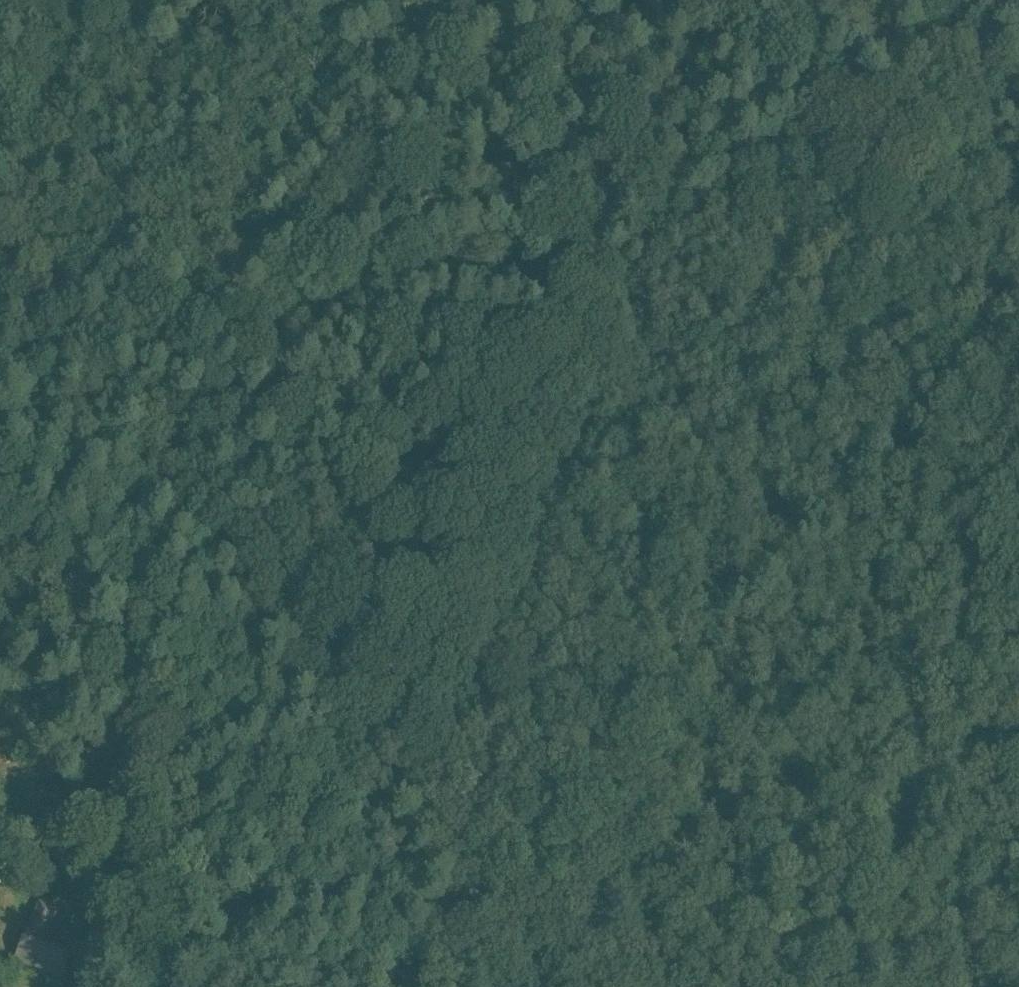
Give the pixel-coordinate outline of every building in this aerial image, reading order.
[(29,922),(30,922),(14,961),(60,981),(76,942),(50,931),(59,910),(38,902),(29,922)]
